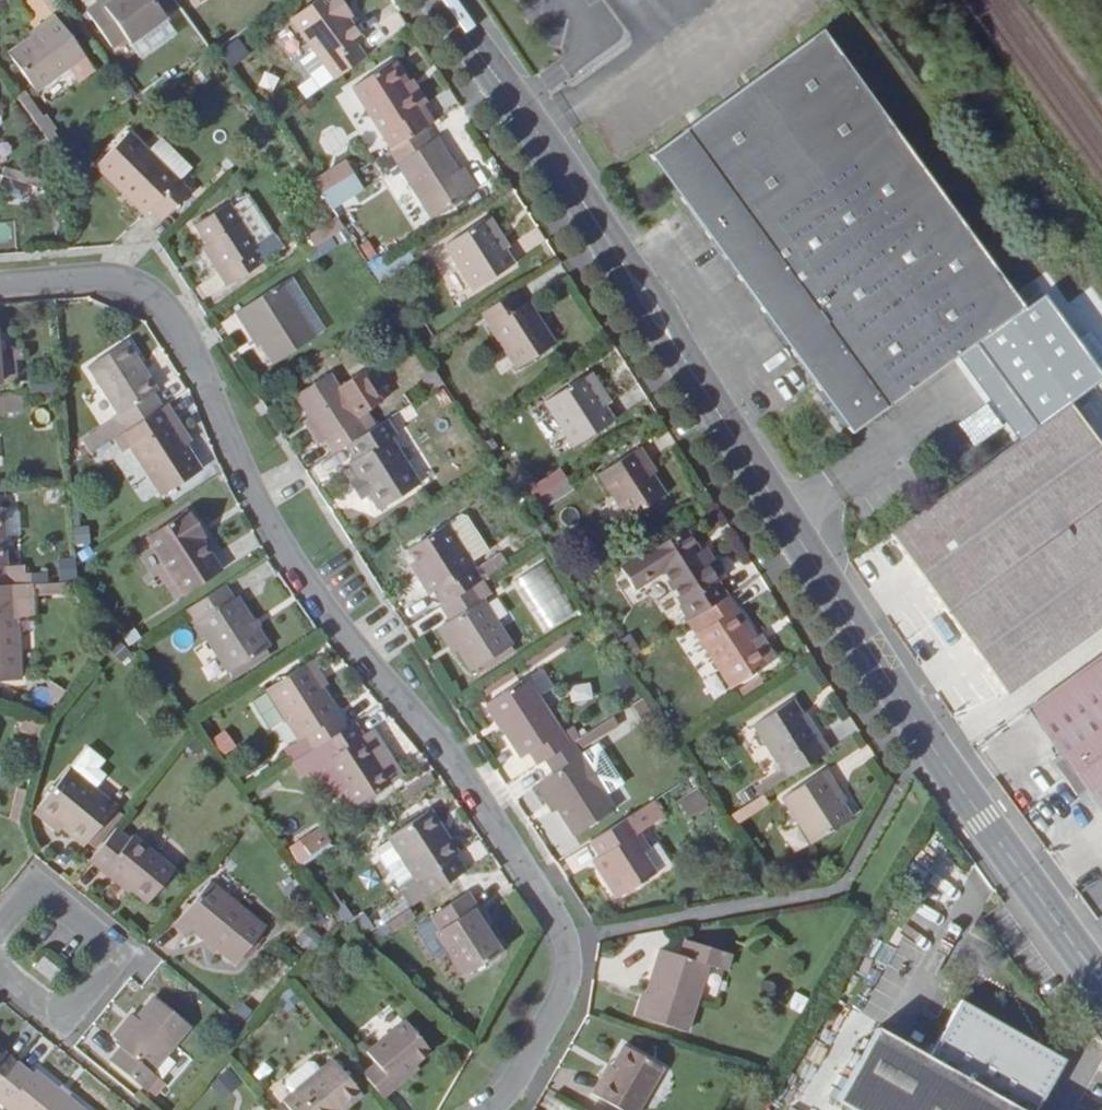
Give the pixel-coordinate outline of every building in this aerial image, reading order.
[(89,12),(115,47),(129,37),(132,42),(168,16),(156,0),(117,0),(107,7),(104,2),(89,12)] [(338,77),(369,55),(361,43),(368,38),(353,16),(357,13),(347,0),(317,0),(295,16),(338,77)] [(48,27),(16,50),(44,89),(91,55),(61,13),(45,24),(48,27)] [(820,29),(652,156),(858,430),(1028,304),(820,29)] [(241,39),(229,48),(238,60),(251,52),(241,39)] [(358,83),(398,144),(430,124),(439,118),(428,99),(423,103),(409,81),(414,77),(399,56),(358,83)] [(428,99),(433,96),(418,74),(414,77),(409,81),(423,103),(428,99)] [(398,144),(394,147),(437,214),(477,188),(443,135),(439,137),(430,124),(398,144)] [(135,129),(101,163),(154,216),(161,210),(171,220),(199,193),(135,129)] [(348,158),(315,178),(334,209),(367,189),(348,158)] [(234,200),(200,222),(228,266),(223,269),(232,281),(266,260),(257,246),(262,243),(234,200)] [(491,215),(453,239),(481,285),(520,261),(491,215)] [(316,259),(351,238),(338,217),(303,238),(316,259)] [(287,279),(242,308),(252,324),(255,322),(280,360),(321,333),(287,279)] [(524,286),(487,309),(524,366),(557,346),(547,331),(553,327),(535,299),(533,301),(524,286)] [(127,431),(166,406),(157,391),(161,388),(131,341),(93,365),(123,412),(117,415),(127,431)] [(0,362),(0,363),(2,383),(17,382),(16,361),(0,362)] [(341,430),(348,442),(373,427),(362,410),(381,399),(363,371),(345,382),(337,369),(302,391),(331,436),(341,430)] [(592,374),(554,397),(583,444),(622,420),(592,374)] [(894,531),(1010,687),(1101,619),(1101,438),(1073,399),(894,531)] [(127,431),(119,436),(127,448),(135,444),(167,494),(206,468),(190,443),(175,420),(179,417),(171,403),(166,406),(127,431)] [(317,414),(310,418),(323,440),(330,435),(317,414)] [(127,431),(117,415),(88,434),(98,450),(119,436),(127,431)] [(175,420),(190,443),(195,440),(179,417),(175,420)] [(392,417),(353,442),(361,456),(357,459),(386,506),(425,481),(396,435),(401,431),(392,417)] [(341,430),(331,436),(339,448),(348,442),(341,430)] [(607,471),(640,520),(676,498),(654,462),(658,460),(649,444),(607,471)] [(572,498),(563,483),(529,504),(539,519),(572,498)] [(11,584),(17,584),(33,583),(32,573),(10,574),(6,505),(0,506),(0,585),(11,584)] [(195,508),(154,534),(190,591),(227,567),(203,529),(207,527),(195,508)] [(468,513),(455,522),(479,561),(497,549),(475,514),(468,513)] [(450,602),(481,582),(490,576),(479,561),(455,522),(415,547),(430,573),(427,576),(437,590),(441,588),(450,602)] [(709,611),(736,593),(727,579),(732,576),(718,552),(712,555),(694,526),(657,548),(669,568),(673,566),(693,599),(691,601),(700,616),(709,611)] [(450,602),(448,603),(457,617),(450,621),(480,667),(519,642),(481,582),(450,602)] [(231,583),(194,606),(234,670),(275,644),(245,594),(239,597),(231,583)] [(22,680),(19,619),(18,587),(17,584),(11,584),(0,585),(0,681),(22,680)] [(34,586),(18,587),(19,619),(35,619),(34,586)] [(736,593),(709,611),(718,625),(706,632),(742,688),(783,663),(737,593),(736,593)] [(124,640),(115,647),(125,660),(134,653),(124,640)] [(1029,707),(1064,757),(1055,763),(1077,794),(1086,787),(1101,809),(1101,654),(1029,707)] [(330,740),(355,725),(314,660),(274,686),(306,735),(309,733),(319,748),(330,740)] [(554,758),(577,743),(534,675),(493,702),(527,755),(538,748),(547,762),(554,758)] [(592,681),(570,685),(573,704),(596,699),(592,681)] [(48,707),(56,693),(39,683),(31,698),(48,707)] [(789,762),(797,775),(834,751),(801,698),(763,723),(787,762),(789,762)] [(355,725),(330,740),(338,754),(333,757),(351,787),(361,804),(400,780),(370,733),(362,720),(355,725)] [(378,728),(370,733),(400,780),(408,775),(378,728)] [(212,739),(224,758),(239,748),(227,729),(212,739)] [(285,749),(295,764),(319,748),(309,733),(306,735),(285,749)] [(330,740),(295,764),(302,777),(313,771),(332,799),(351,787),(333,757),(338,754),(330,740)] [(577,743),(554,758),(562,771),(549,779),(583,832),(623,807),(581,740),(577,743)] [(41,806),(87,844),(90,840),(118,806),(98,788),(109,775),(101,769),(107,761),(91,747),(41,806)] [(834,767),(791,795),(820,843),(861,817),(846,793),(849,790),(834,767)] [(708,787),(690,799),(699,813),(717,801),(708,787)] [(740,823),(771,805),(765,795),(734,812),(740,823)] [(661,799),(651,805),(660,821),(671,815),(661,799)] [(651,805),(599,838),(608,853),(618,867),(611,872),(626,895),(661,871),(677,861),(663,840),(655,845),(645,830),(660,821),(651,805)] [(117,808),(90,840),(92,842),(119,810),(117,808)] [(419,906),(442,891),(473,871),(447,829),(452,826),(441,808),(401,833),(428,877),(408,889),(419,906)] [(325,825),(290,844),(301,864),(336,844),(325,825)] [(124,826),(95,860),(109,871),(113,867),(155,901),(183,869),(141,834),(138,837),(124,826)] [(601,857),(611,872),(618,867),(608,853),(601,857)] [(218,881),(182,924),(194,935),(200,928),(243,964),(273,928),(218,881)] [(448,932),(474,973),(510,950),(484,909),(488,907),(478,891),(441,914),(451,930),(448,932)] [(451,930),(441,914),(419,928),(429,943),(448,932),(451,930)] [(307,925),(298,940),(314,950),(323,934),(307,925)] [(665,947),(645,1014),(693,1029),(714,962),(731,967),(735,951),(691,937),(686,953),(665,947)] [(64,970),(46,956),(38,968),(55,981),(64,970)] [(194,1028),(159,998),(121,1043),(125,1047),(116,1058),(152,1088),(161,1077),(157,1073),(194,1028)] [(1069,1064),(959,1002),(929,1057),(874,1028),(834,1102),(848,1109),(1043,1109),(1069,1064)] [(386,1063),(373,1073),(393,1098),(407,1087),(403,1082),(441,1050),(416,1019),(377,1051),(386,1063)] [(629,1043),(611,1074),(607,1072),(598,1089),(634,1109),(642,1109),(668,1065),(629,1043)] [(21,1064),(0,1046),(0,1089),(21,1064)] [(168,1080),(187,1059),(178,1050),(158,1072),(168,1080)] [(295,1102),(302,1109),(353,1109),(376,1090),(349,1057),(334,1069),(305,1093),(295,1102)] [(298,1085),(305,1093),(334,1069),(328,1061),(321,1061),(299,1078),(298,1085)] [(21,1064),(0,1089),(0,1099),(13,1109),(88,1109),(41,1070),(37,1076),(21,1064)] [(231,1069),(213,1083),(226,1098),(243,1083),(231,1069)]
